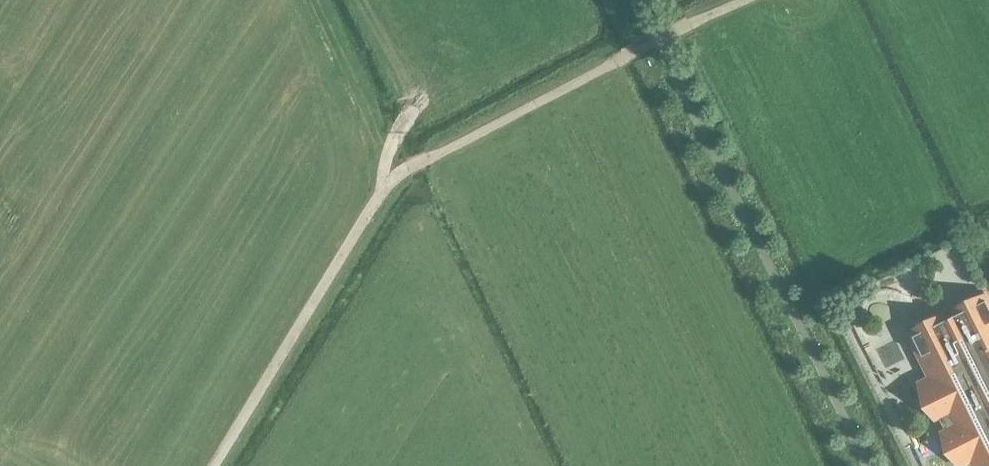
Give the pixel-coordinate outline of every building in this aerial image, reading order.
[(910,329),(912,329),(935,375),(922,382),(921,380),(920,381),(937,414),(939,413),(946,427),(943,428),(960,461),(961,461),(960,459),(973,452),(980,465),(988,465),(988,301),(985,293),(986,292),(986,291),(952,308),(953,310),(945,314),(944,312),(910,329)]
